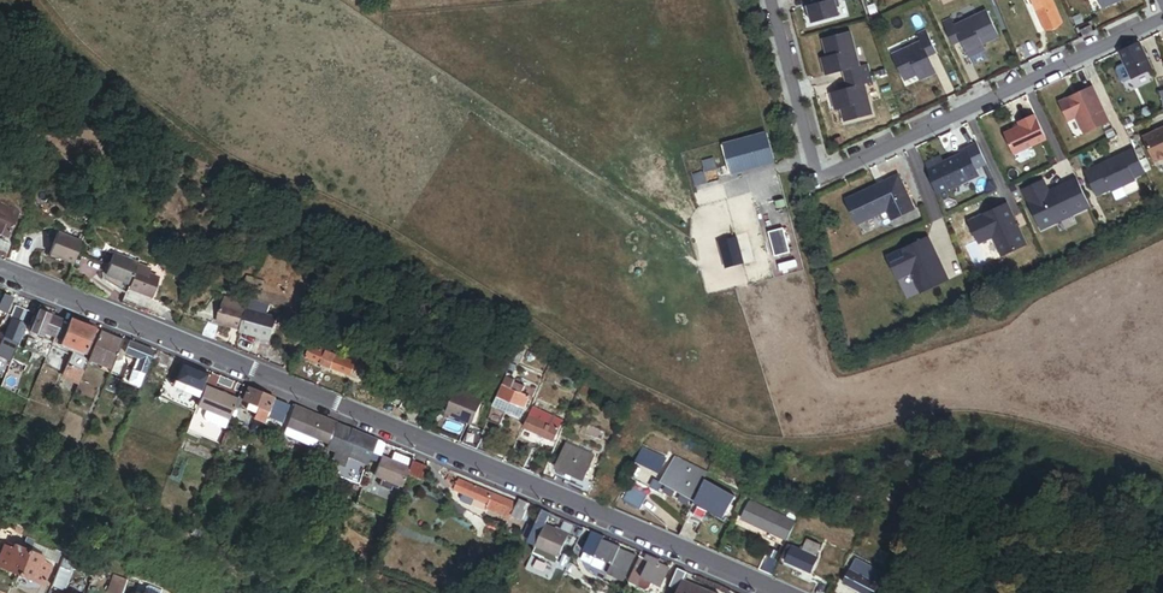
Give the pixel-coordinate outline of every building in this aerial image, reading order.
[(843,0),(809,0),(810,4),(807,5),(812,22),(844,14),(842,5),(844,4),(843,0)] [(1049,0),(1030,0),(1043,29),(1059,22),(1049,0)] [(876,11),(872,3),(866,6),(869,14),(876,11)] [(999,35),(986,9),(954,24),(951,17),(942,21),(951,40),(959,36),(961,40),(965,50),(985,41),(999,35)] [(1076,37),(1093,29),(1089,19),(1072,27),(1076,37)] [(932,65),(928,55),(926,51),(934,47),(925,28),(917,32),(920,40),(891,53),(903,79),(917,72),(932,65)] [(858,65),(849,30),(821,37),(826,55),(830,72),(839,70),(845,68),(848,77),(863,73),(861,65),(858,65)] [(1149,68),(1136,40),(1115,50),(1128,78),(1149,68)] [(968,56),(987,47),(985,41),(965,50),(968,56)] [(830,72),(826,55),(821,57),(825,74),(830,72)] [(935,70),(932,65),(917,72),(919,78),(935,70)] [(848,77),(845,68),(839,70),(841,79),(848,77)] [(865,82),(863,73),(848,77),(850,86),(843,88),(835,90),(840,107),(843,121),(871,114),(863,82),(865,82)] [(850,86),(848,77),(841,79),(843,88),(850,86)] [(1107,120),(1090,84),(1072,93),(1072,94),(1067,97),(1066,95),(1056,100),(1065,119),(1073,115),(1081,132),(1107,120)] [(840,107),(835,90),(829,91),(834,108),(840,107)] [(1011,152),(1043,137),(1032,111),(1015,119),(1017,123),(1001,131),(1011,152)] [(1141,133),(1152,159),(1162,154),(1162,124),(1141,133)] [(977,174),(974,167),(984,162),(975,143),(964,148),(966,152),(960,155),(960,153),(937,164),(948,187),(977,174)] [(1142,169),(1133,149),(1130,145),(1103,158),(1104,160),(1096,163),(1095,161),(1081,168),(1092,192),(1107,185),(1108,188),(1132,177),(1131,175),(1142,169)] [(913,209),(897,175),(844,199),(856,224),(885,210),(890,219),(913,209)] [(1046,224),(1087,205),(1086,202),(1073,176),(1059,182),(1061,185),(1047,191),(1046,188),(1041,177),(1020,187),(1034,218),(1042,214),(1046,224)] [(1047,191),(1061,185),(1059,182),(1046,188),(1047,191)] [(1024,244),(1006,205),(968,223),(977,243),(991,236),(1000,255),(1024,244)] [(13,215),(0,211),(0,239),(6,241),(13,215)] [(767,231),(775,255),(789,251),(781,227),(767,231)] [(717,241),(725,269),(745,263),(736,235),(717,241)] [(937,256),(927,235),(885,255),(896,278),(909,272),(918,292),(947,278),(940,262),(938,263),(935,257),(937,256)] [(72,265),(80,245),(56,236),(48,256),(72,265)] [(14,245),(2,240),(0,245),(0,259),(8,262),(14,245)] [(135,271),(136,268),(113,259),(105,278),(128,288),(135,271)] [(149,301),(157,282),(147,278),(148,277),(135,271),(128,288),(127,291),(149,301)] [(12,299),(2,295),(0,300),(0,311),(5,314),(12,299)] [(241,331),(249,310),(227,302),(219,323),(241,331)] [(267,347),(275,326),(266,322),(270,312),(251,305),(249,310),(241,331),(239,336),(267,347)] [(54,337),(62,319),(38,309),(29,331),(50,340),(52,336),(54,337)] [(95,341),(100,330),(71,319),(61,343),(84,352),(90,338),(95,341)] [(14,352),(25,325),(11,320),(0,347),(14,352)] [(110,370),(122,339),(100,330),(95,341),(88,358),(87,361),(110,370)] [(46,357),(52,343),(45,340),(40,354),(46,357)] [(138,386),(153,350),(129,340),(124,352),(139,358),(134,369),(126,366),(121,379),(138,386)] [(362,358),(321,341),(312,341),(309,347),(307,347),(306,349),(309,350),(305,358),(350,376),(357,360),(361,361),(362,358)] [(87,361),(88,358),(71,351),(62,375),(79,382),(87,361)] [(122,366),(126,355),(119,352),(115,363),(122,366)] [(562,372),(565,366),(556,361),(553,367),(562,372)] [(208,373),(181,362),(174,380),(201,391),(208,373)] [(368,373),(371,365),(365,362),(361,370),(368,373)] [(512,375),(516,365),(510,363),(506,372),(512,375)] [(522,393),(525,387),(504,378),(496,396),(524,407),(529,396),(522,393)] [(201,391),(174,380),(172,385),(199,396),(201,391)] [(590,391),(592,386),(582,381),(580,387),(590,391)] [(229,417),(237,398),(234,397),(232,399),(211,390),(212,387),(206,385),(198,404),(229,417)] [(234,397),(212,387),(211,390),(232,399),(234,397)] [(273,397),(248,387),(241,402),(251,406),(252,403),(262,407),(258,415),(265,418),(273,397)] [(469,427),(479,401),(454,390),(443,416),(469,427)] [(524,407),(496,396),(493,403),(521,415),(524,407)] [(279,429),(289,404),(273,397),(265,418),(263,422),(279,429)] [(331,421),(294,405),(290,415),(327,431),(331,421)] [(553,439),(561,420),(541,411),(540,414),(531,410),(524,426),(553,439)] [(263,422),(265,418),(258,415),(255,424),(261,427),(263,422)] [(327,431),(290,415),(285,426),(323,442),(327,431)] [(364,468),(375,441),(333,424),(324,447),(330,450),(328,455),(331,456),(337,463),(333,472),(359,482),(364,468)] [(323,442),(285,426),(282,433),(320,449),(323,442)] [(475,448),(481,432),(469,427),(462,443),(475,448)] [(485,453),(492,437),(484,433),(477,450),(485,453)] [(380,454),(385,442),(376,439),(375,441),(364,468),(371,471),(378,453),(380,454)] [(209,460),(212,452),(189,442),(186,451),(209,460)] [(582,481),(591,460),(563,448),(553,469),(582,481)] [(658,470),(665,456),(650,449),(643,464),(658,470)] [(412,457),(394,450),(391,458),(409,465),(411,459),(412,457)] [(406,471),(409,465),(391,458),(384,455),(376,475),(400,485),(406,471)] [(421,477),(426,465),(411,459),(409,465),(406,471),(421,477)] [(101,473),(103,465),(91,461),(88,469),(101,473)] [(692,503),(702,481),(704,477),(670,462),(658,488),(692,503)] [(532,477),(536,469),(528,466),(525,473),(532,477)] [(578,490),(582,481),(553,469),(550,478),(578,490)] [(454,489),(459,478),(449,473),(446,480),(454,489)] [(757,498),(766,480),(751,473),(743,492),(757,498)] [(494,492),(459,478),(454,489),(459,491),(466,494),(489,504),(494,492)] [(723,517),(733,494),(702,481),(692,503),(723,517)] [(639,511),(645,496),(628,489),(621,504),(639,511)] [(868,505),(873,493),(863,489),(859,501),(868,505)] [(509,518),(516,502),(494,492),(489,504),(487,508),(509,518)] [(522,520),(529,504),(519,500),(513,516),(522,520)] [(785,542),(793,523),(784,519),(748,502),(739,521),(785,542)] [(567,533),(546,524),(550,512),(540,508),(527,539),(559,553),(567,533)] [(796,518),(786,514),(784,519),(793,523),(796,518)] [(690,540),(698,521),(687,517),(679,535),(690,540)] [(602,539),(604,534),(591,528),(587,536),(601,542),(602,539)] [(594,557),(601,542),(587,536),(581,551),(594,557)] [(611,564),(618,548),(619,546),(602,539),(601,542),(594,557),(611,564)] [(815,557),(820,546),(808,539),(802,550),(792,545),(787,556),(785,560),(811,572),(818,558),(815,557)] [(787,556),(792,545),(789,543),(783,554),(787,556)] [(29,550),(15,544),(13,549),(3,545),(0,552),(0,561),(6,564),(4,568),(18,575),(29,550)] [(627,571),(634,555),(618,548),(611,564),(627,571)] [(51,565),(41,561),(43,556),(29,550),(18,575),(33,581),(35,576),(44,580),(51,565)] [(660,586),(670,566),(657,560),(659,558),(642,550),(631,572),(660,586)] [(773,574),(779,559),(768,555),(762,569),(773,574)] [(866,578),(872,567),(852,558),(847,569),(866,578)] [(627,571),(611,564),(607,573),(623,580),(627,571)] [(64,589),(70,572),(59,567),(52,585),(64,589)] [(682,580),(686,571),(677,568),(669,585),(679,589),(677,592),(712,592),(682,580)] [(869,579),(866,578),(847,569),(841,582),(864,592),(865,592),(871,592),(876,583),(869,579)] [(876,583),(879,576),(872,573),(869,579),(876,583)] [(127,580),(114,574),(107,592),(111,592),(122,592),(127,580)] [(42,585),(44,580),(35,576),(33,581),(42,585)]
